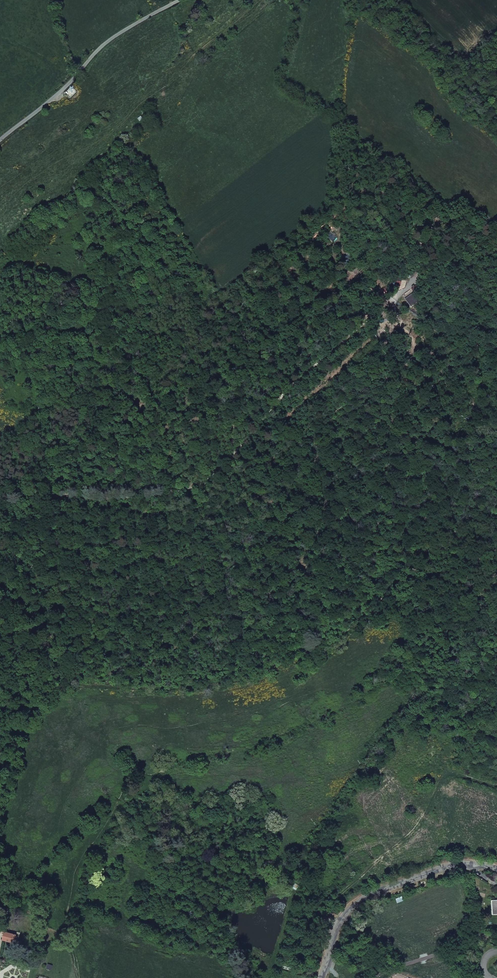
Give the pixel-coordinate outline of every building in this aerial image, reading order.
[(20,939),(7,936),(6,943),(18,946),(20,939)] [(260,957),(266,962),(269,957),(263,953),(260,957)]
